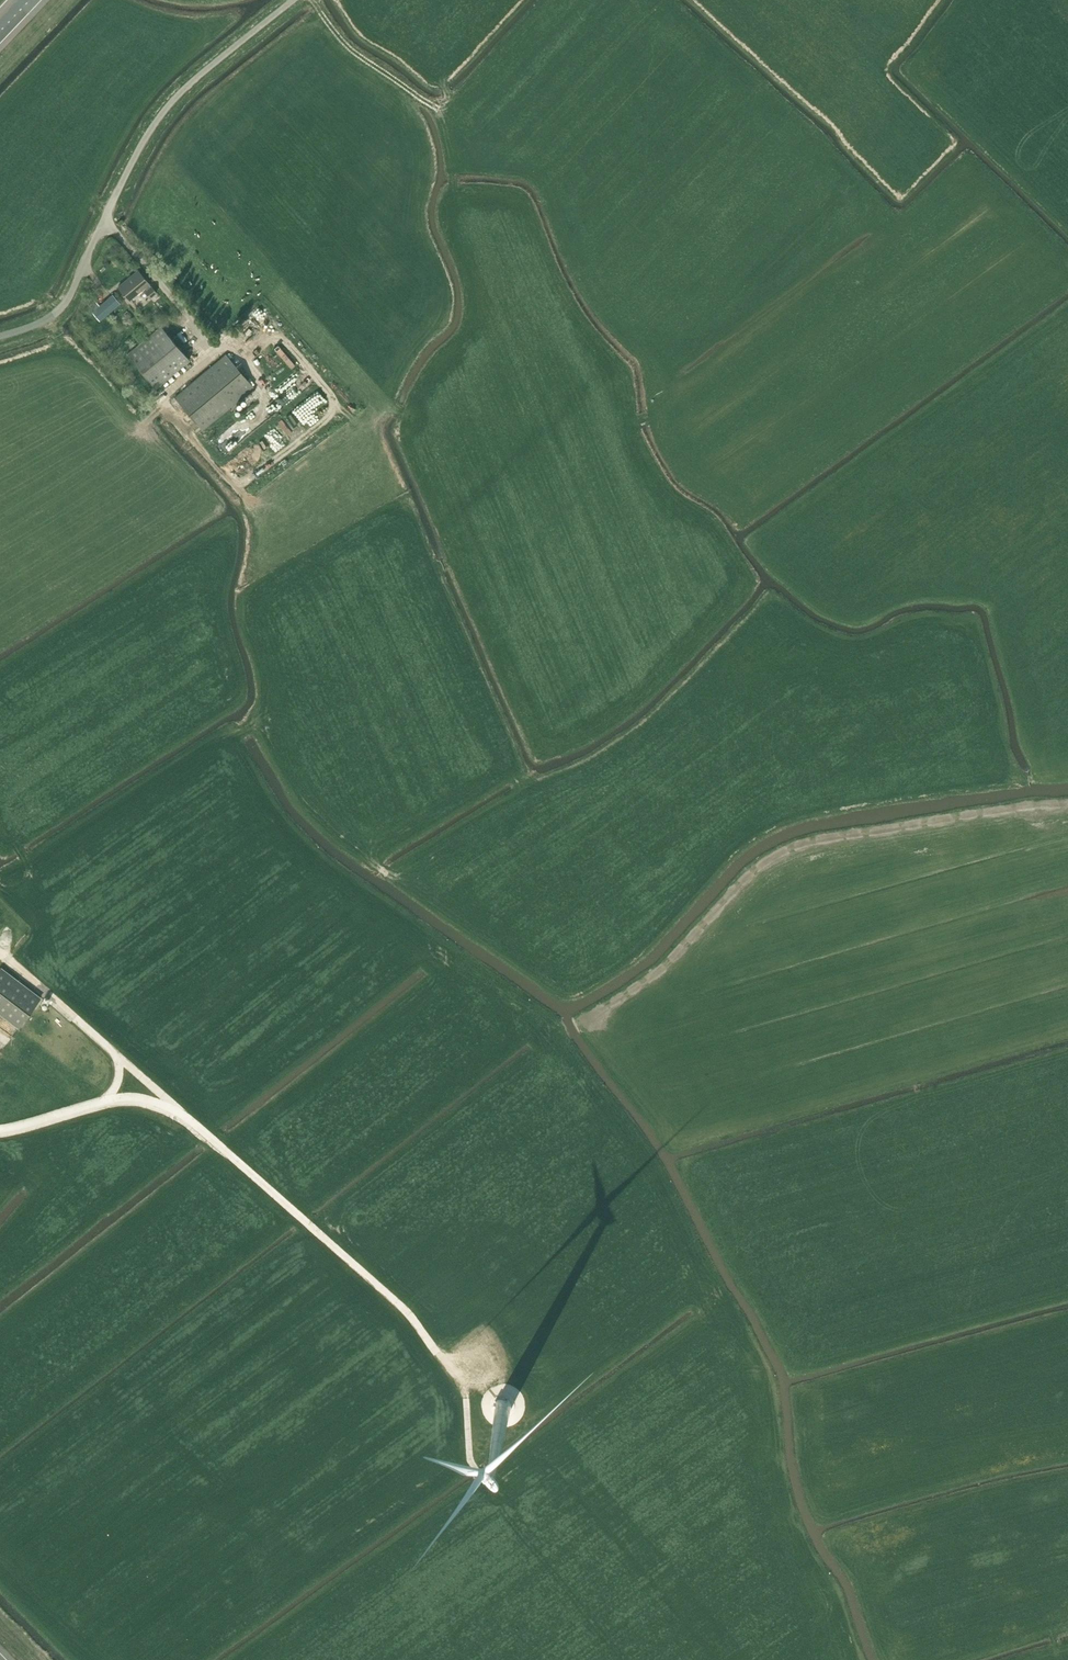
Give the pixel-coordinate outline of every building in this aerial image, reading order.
[(129,300),(145,287),(147,290),(144,292),(149,298),(156,292),(151,286),(151,287),(148,284),(149,284),(138,270),(118,287),(129,300)] [(99,321),(113,309),(106,300),(99,306),(91,298),(87,307),(99,321)] [(178,346),(183,342),(177,335),(172,339),(161,325),(127,354),(155,388),(189,359),(178,346)] [(175,397),(202,430),(253,388),(225,355),(175,397)] [(0,969),(0,1013),(18,1027),(40,998),(1,968),(0,969)] [(500,1398),(499,1398),(499,1399),(498,1399),(497,1400),(497,1401),(496,1401),(496,1402),(495,1403),(495,1404),(495,1405),(495,1406),(495,1407),(496,1408),(496,1409),(497,1410),(497,1411),(498,1412),(499,1413),(500,1413),(502,1414),(503,1414),(504,1414),(505,1414),(506,1413),(508,1413),(508,1412),(509,1412),(509,1411),(510,1410),(511,1409),(512,1407),(512,1406),(512,1404),(511,1403),(511,1402),(510,1401),(510,1400),(509,1400),(508,1399),(507,1398),(506,1398),(505,1397),(504,1397),(503,1397),(501,1397),(500,1398)]
